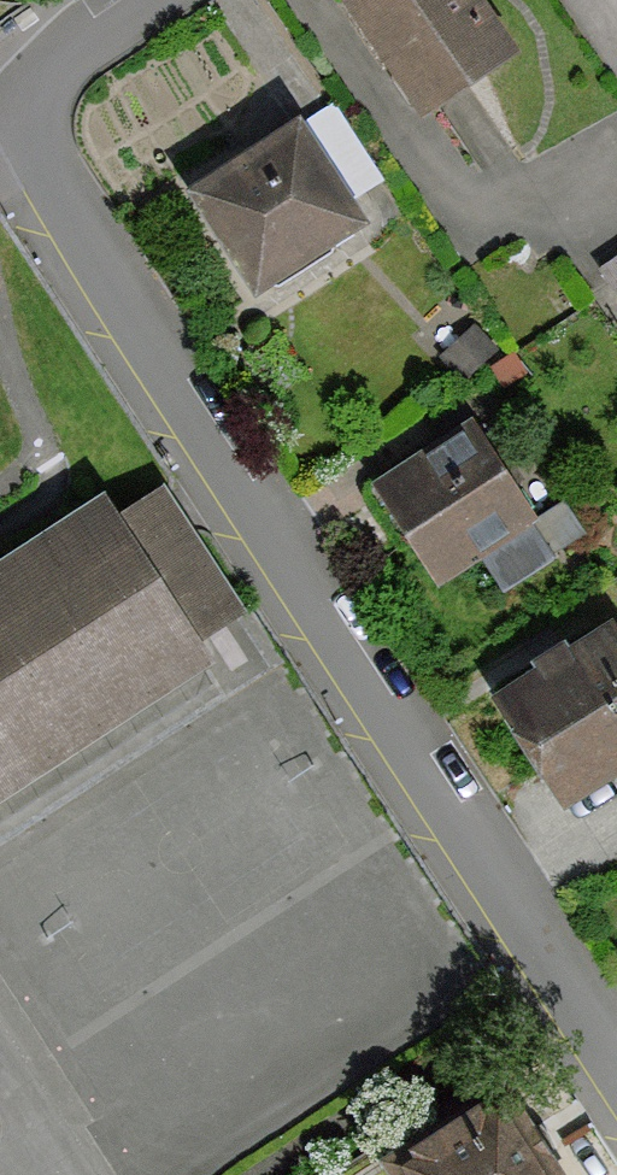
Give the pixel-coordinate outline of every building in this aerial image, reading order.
[(425,118),(518,53),(481,0),(343,0),(425,118)] [(298,116),(187,191),(257,293),(365,219),(349,196),(380,176),(331,104),(317,113),(302,123),(298,116)] [(602,269),(616,289),(616,258),(602,269)] [(496,349),(472,327),(440,364),(464,385),(496,349)] [(469,418),(372,482),(437,580),(478,554),(500,588),(548,556),(527,524),(535,519),(469,418)] [(211,660),(198,640),(244,609),(161,485),(117,514),(102,492),(0,560),(0,800),(211,660)] [(491,692),(563,805),(616,771),(616,626),(610,616),(491,692)] [(386,1157),(397,1174),(562,1174),(503,1082),(386,1157)] [(386,1157),(379,1146),(334,1174),(397,1174),(386,1157)]
